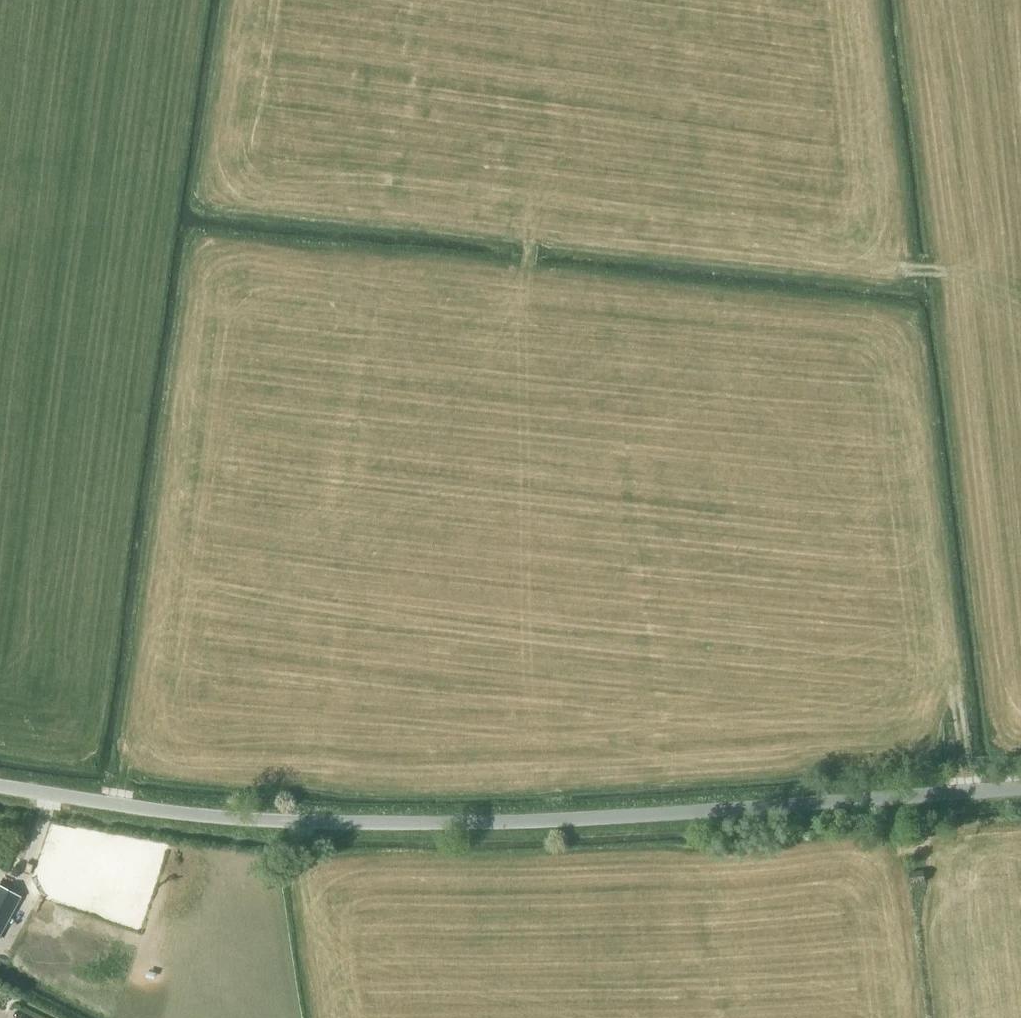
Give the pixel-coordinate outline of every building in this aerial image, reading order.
[(924,870),(910,871),(911,883),(926,881),(924,870)] [(20,898),(0,887),(0,935),(20,898)]
